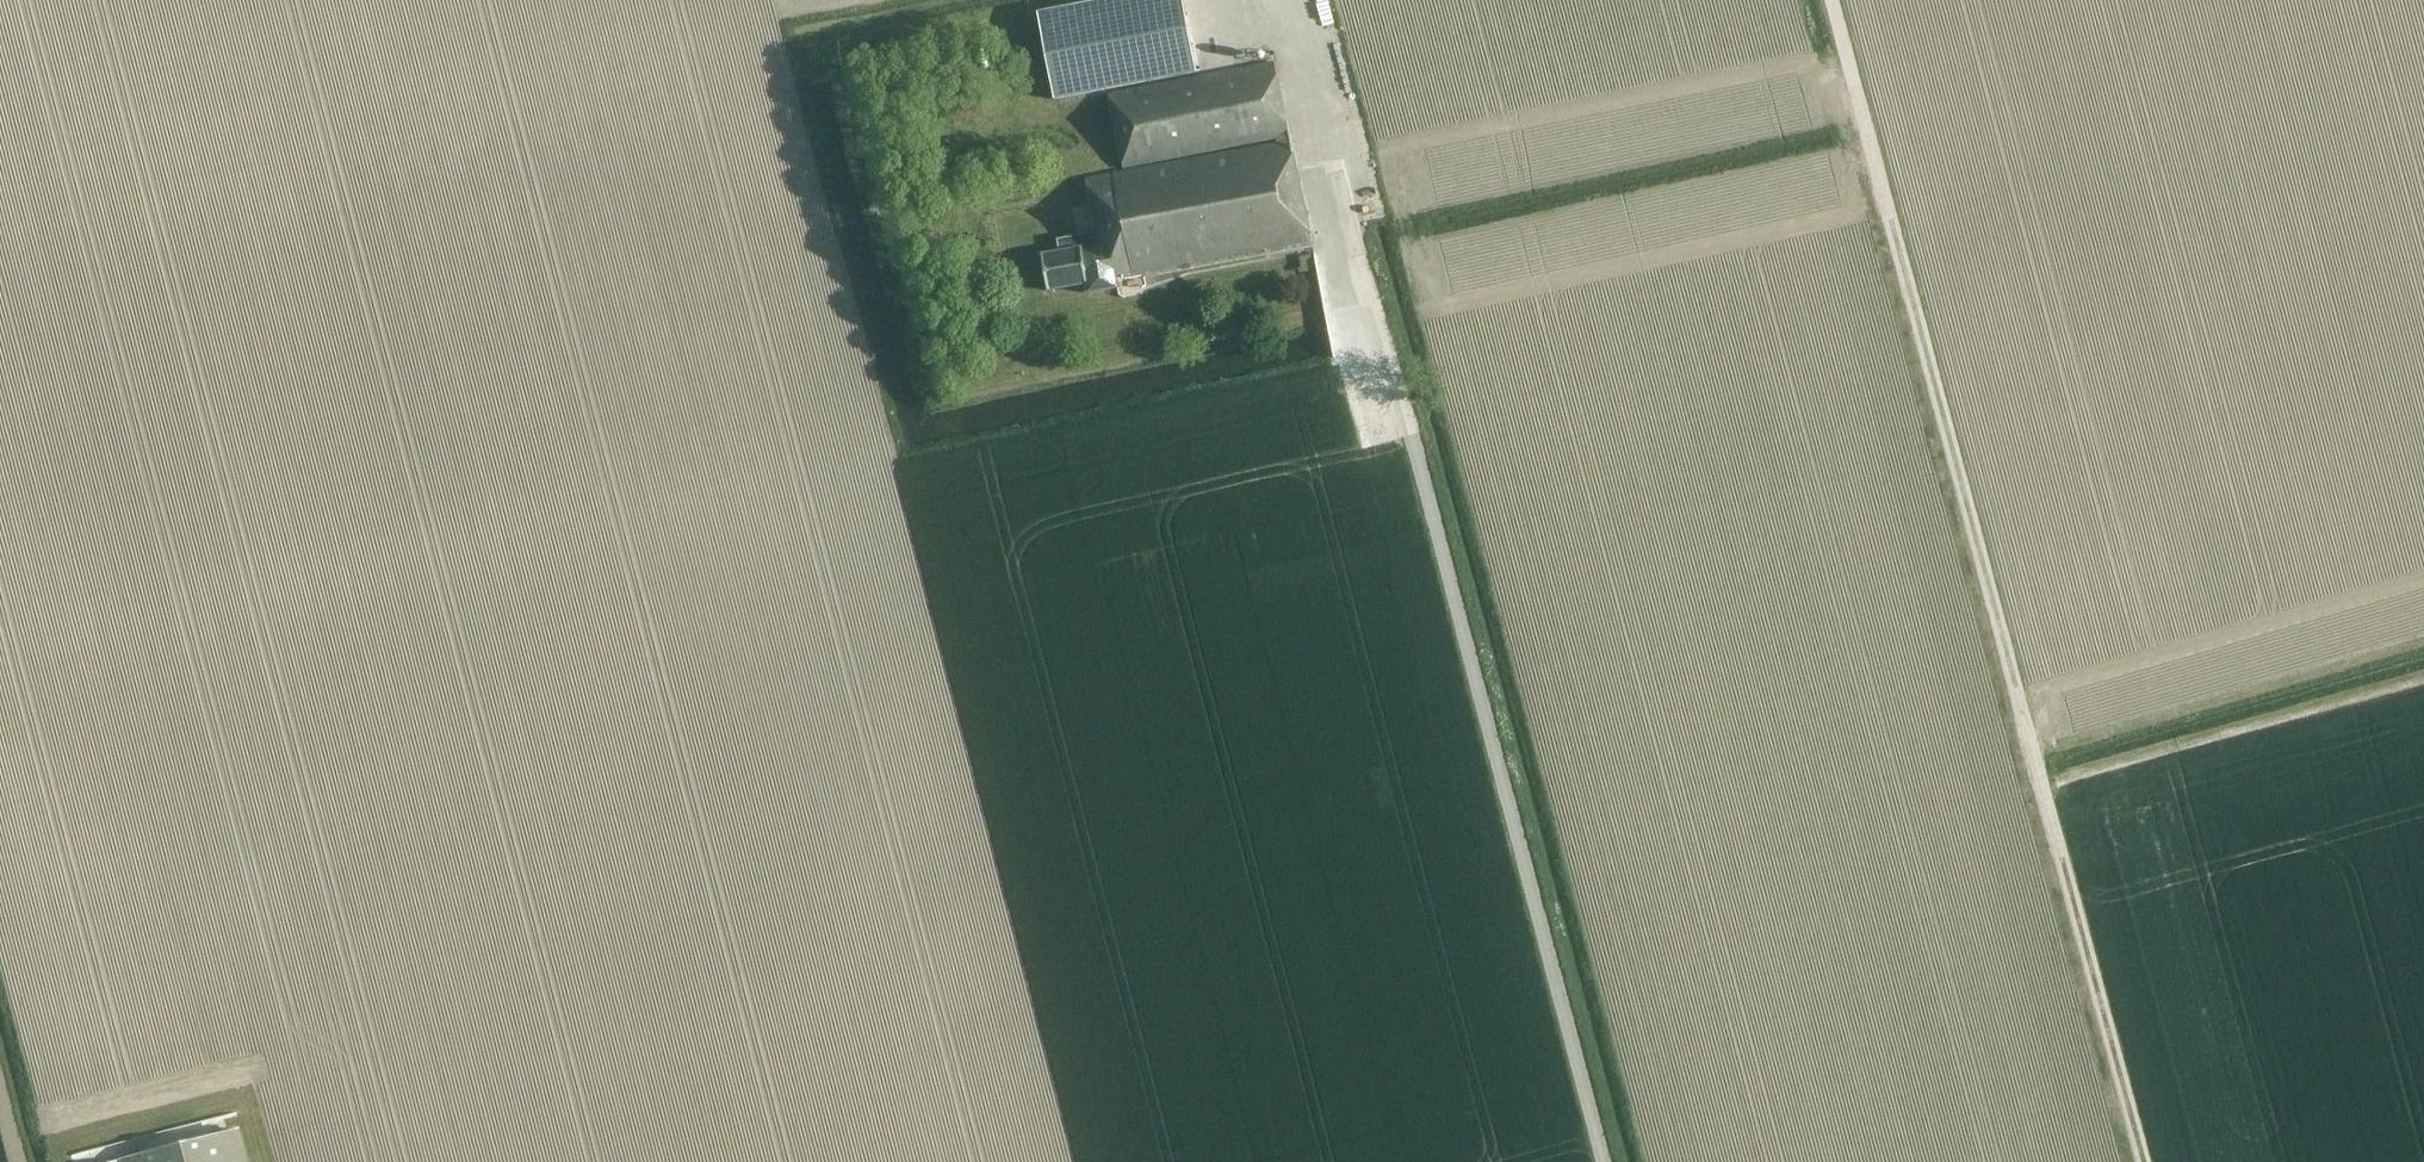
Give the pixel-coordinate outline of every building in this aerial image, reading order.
[(1039,9),(1054,94),(1196,69),(1183,0),(1091,0),(1039,9)] [(1313,244),(1276,62),(1109,92),(1123,165),(1277,137),(1278,142),(1085,177),(1095,231),(1056,237),(1059,251),(1042,254),(1049,289),(1086,282),(1087,292),(1118,286),(1116,274),(1122,273),(1123,276),(1144,273),(1144,275),(1313,244)] [(238,1127),(116,1158),(117,1161),(247,1161),(238,1127)]
